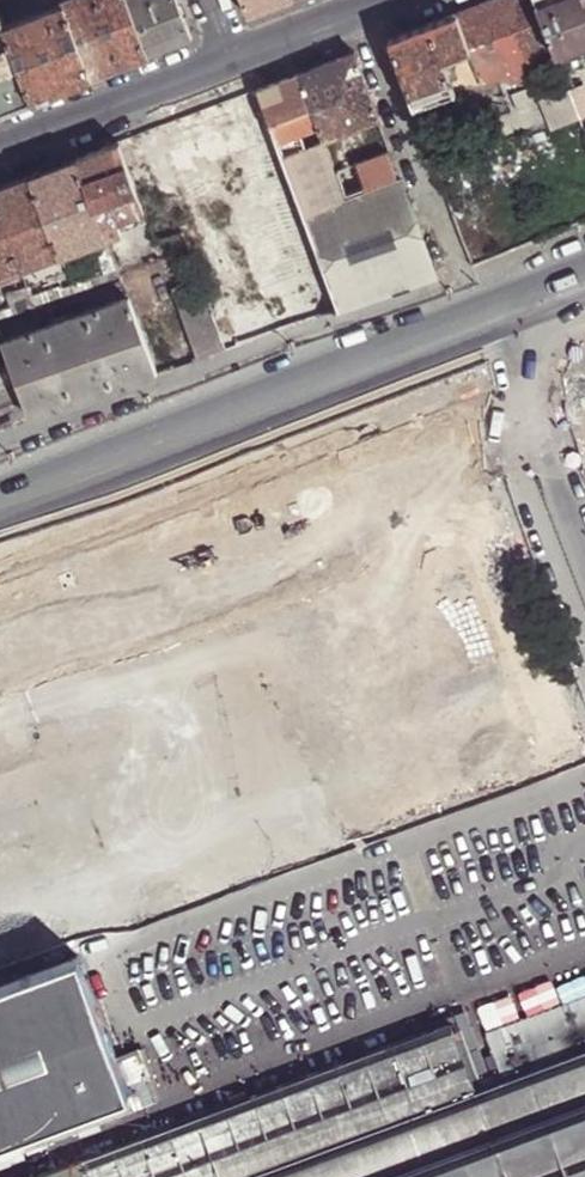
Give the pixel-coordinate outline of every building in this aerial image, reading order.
[(63,4),(90,78),(146,56),(126,0),(61,0),(63,4)] [(177,0),(126,0),(146,56),(192,39),(177,0)] [(292,0),(241,0),(248,17),(292,0)] [(454,12),(467,48),(478,79),(499,72),(502,77),(507,79),(512,80),(517,79),(523,78),(529,75),(533,73),(536,69),(539,65),(538,57),(553,52),(533,0),(487,0),(454,12)] [(553,52),(554,52),(584,40),(584,0),(533,0),(553,52)] [(31,100),(90,78),(63,4),(4,26),(31,100)] [(467,48),(454,12),(387,39),(411,106),(448,92),(455,112),(467,108),(459,88),(454,90),(442,57),(467,48)] [(31,100),(4,26),(0,16),(0,112),(31,100)] [(355,50),(298,71),(322,139),(378,118),(355,50)] [(298,71),(257,87),(340,309),(431,276),(434,270),(400,177),(343,198),(339,186),(322,139),(298,71)] [(568,89),(576,110),(584,107),(584,94),(582,84),(568,89)] [(257,87),(116,140),(141,208),(146,220),(153,239),(180,229),(192,226),(218,297),(206,301),(224,349),(340,309),(257,87)] [(568,89),(567,87),(538,97),(548,123),(577,113),(576,110),(568,89)] [(116,140),(75,157),(105,237),(120,231),(115,218),(141,208),(116,140)] [(343,198),(400,177),(392,156),(390,158),(382,166),(349,178),(349,183),(339,186),(343,198)] [(75,157),(30,174),(59,251),(60,253),(105,237),(75,157)] [(0,185),(0,216),(19,267),(59,251),(30,174),(0,185)] [(115,218),(120,231),(146,220),(141,208),(115,218)] [(19,267),(0,216),(0,274),(19,267)] [(475,238),(463,243),(469,259),(482,253),(475,238)] [(119,274),(116,267),(75,282),(70,283),(67,284),(66,281),(32,293),(13,300),(13,303),(9,304),(4,306),(0,307),(0,316),(119,274)] [(31,270),(22,273),(27,285),(28,284),(35,281),(31,270)] [(64,271),(35,281),(28,284),(32,293),(66,281),(67,284),(70,283),(67,275),(66,276),(64,271)] [(27,285),(22,273),(14,275),(18,288),(27,285)] [(72,274),(67,275),(70,283),(75,282),(72,274)] [(5,292),(9,304),(13,303),(13,300),(32,293),(28,284),(27,285),(18,288),(5,292)] [(10,360),(30,416),(154,372),(126,295),(2,339),(10,360)] [(10,360),(2,339),(0,340),(0,364),(10,360)] [(30,416),(10,360),(0,364),(0,427),(30,416)] [(155,1100),(136,1047),(113,1055),(75,955),(0,983),(0,1158),(155,1100)] [(584,1016),(584,998),(499,1030),(506,1046),(584,1016)] [(477,1090),(451,1022),(240,1100),(98,1152),(30,1176),(584,1176),(584,1016),(506,1046),(494,1050),(505,1079),(477,1090)]
